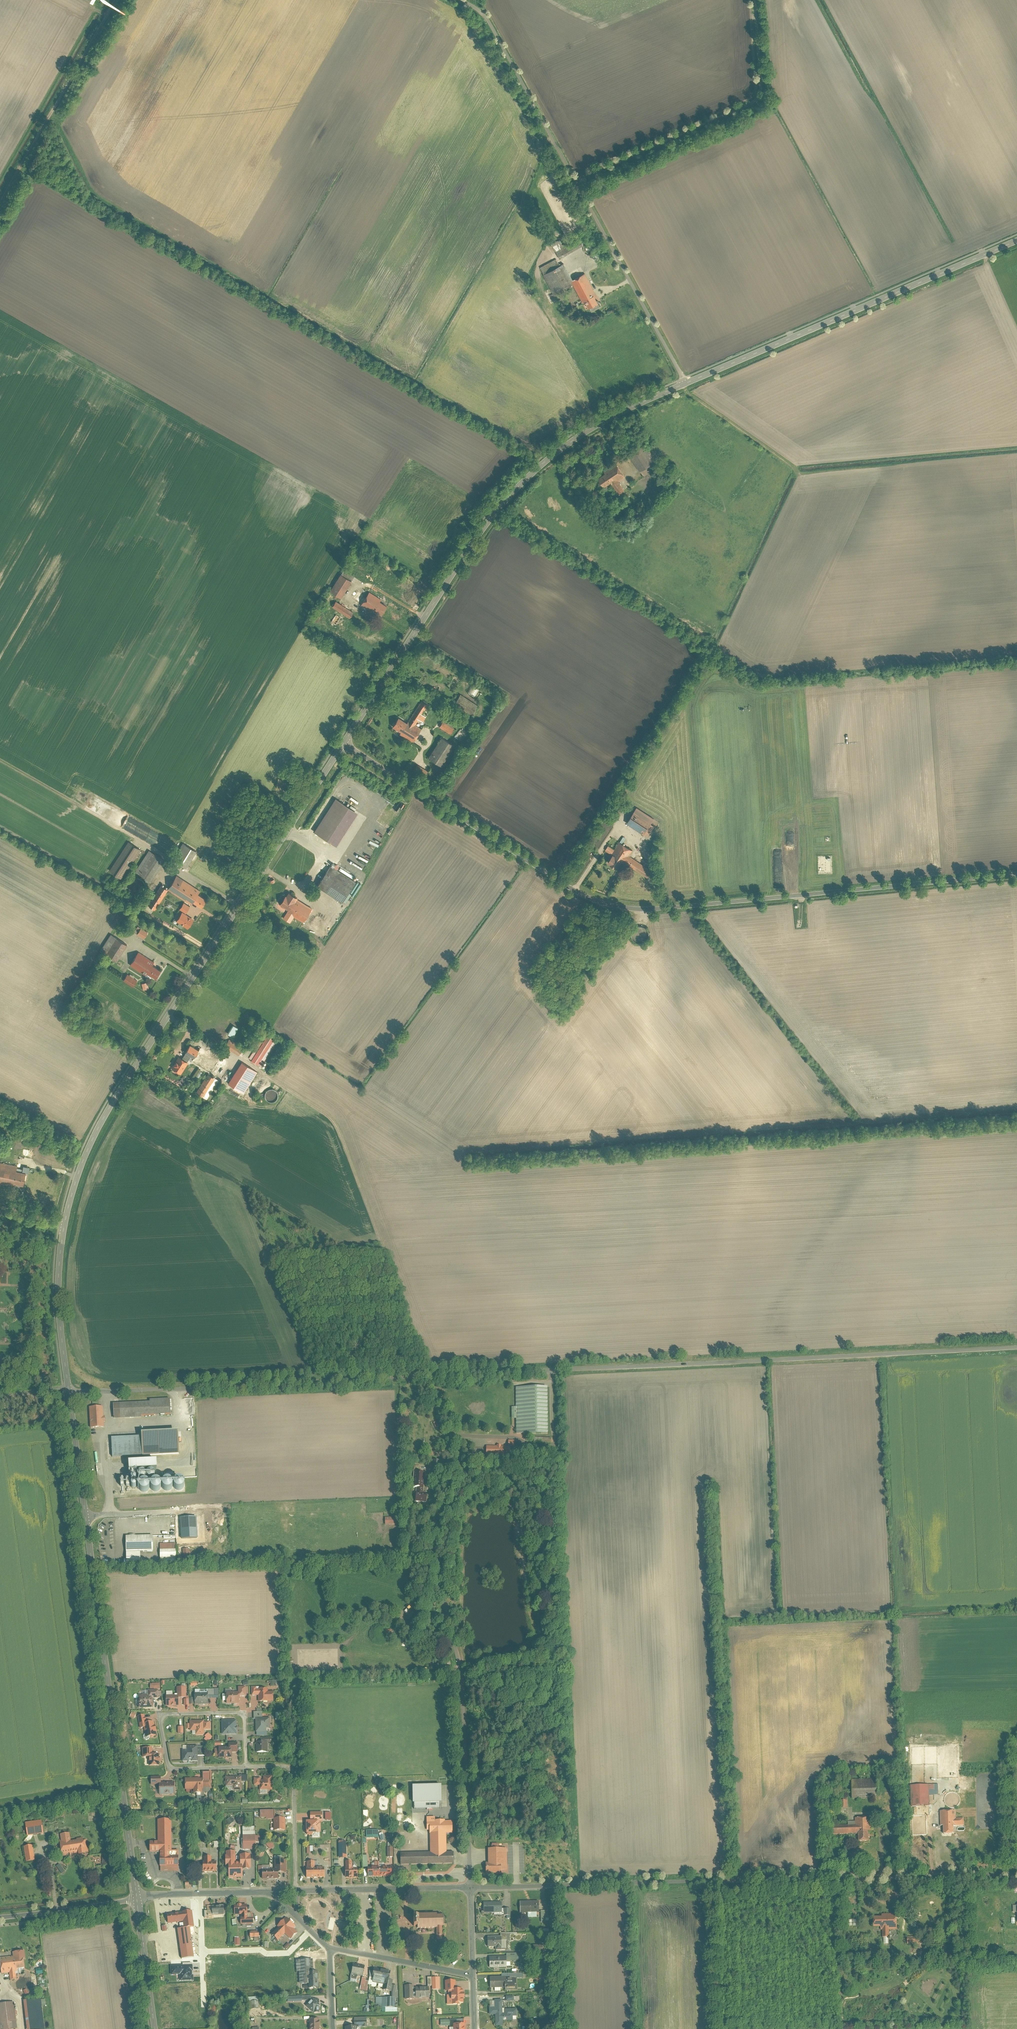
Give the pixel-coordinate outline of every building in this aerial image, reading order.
[(558,259),(540,268),(556,298),(575,288),(584,304),(586,303),(590,309),(601,303),(585,273),(574,279),(565,263),(561,265),(558,259)] [(645,444),(628,456),(644,478),(661,465),(645,444)] [(605,475),(599,480),(605,488),(611,484),(620,496),(626,492),(620,484),(628,479),(617,463),(604,472),(605,475)] [(345,569),(332,590),(343,597),(356,576),(345,569)] [(371,590),(362,604),(383,616),(389,605),(382,601),(384,598),(371,590)] [(337,600),(333,606),(351,617),(355,612),(337,600)] [(332,620),(337,623),(342,616),(337,613),(332,620)] [(475,696),(481,686),(472,682),(467,692),(475,696)] [(479,704),(462,693),(456,701),(473,713),(479,704)] [(401,716),(395,725),(403,730),(401,733),(414,742),(423,728),(416,723),(420,718),(424,721),(428,715),(424,712),(429,704),(423,699),(409,721),(401,716)] [(444,718),(440,726),(452,733),(456,725),(444,718)] [(455,737),(463,741),(468,732),(459,728),(455,737)] [(457,745),(443,735),(430,756),(444,765),(457,745)] [(426,775),(428,769),(416,764),(414,770),(426,775)] [(359,810),(337,797),(316,830),(339,844),(359,810)] [(628,802),(622,799),(618,806),(623,809),(628,802)] [(659,819),(639,806),(629,822),(649,834),(659,819)] [(615,809),(609,818),(615,822),(621,813),(615,809)] [(142,848),(130,840),(111,870),(123,877),(142,848)] [(633,848),(621,841),(617,848),(614,853),(609,861),(621,869),(633,848)] [(187,867),(196,849),(182,842),(177,854),(180,855),(178,857),(182,859),(180,864),(187,867)] [(610,844),(607,849),(614,853),(617,848),(610,844)] [(166,859),(150,849),(136,870),(152,880),(166,859)] [(655,870),(633,856),(628,864),(650,878),(655,870)] [(357,880),(332,864),(319,884),(344,900),(357,880)] [(201,890),(178,874),(169,888),(192,903),(195,900),(202,905),(208,897),(200,891),(201,890)] [(163,884),(150,903),(156,907),(169,888),(163,884)] [(300,896),(291,890),(283,902),(290,907),(285,916),(292,921),(295,915),(305,921),(314,908),(299,898),(300,896)] [(192,905),(185,901),(181,908),(187,912),(192,905)] [(195,918),(183,911),(178,919),(189,927),(195,918)] [(149,931),(143,927),(138,933),(145,937),(149,931)] [(113,933),(107,942),(112,945),(118,937),(113,933)] [(129,944),(118,937),(112,945),(107,953),(118,961),(129,944)] [(155,961),(139,950),(131,964),(147,974),(149,971),(157,976),(162,968),(154,963),(155,961)] [(137,978),(129,973),(125,979),(133,984),(137,978)] [(228,1033),(233,1036),(238,1027),(233,1024),(228,1033)] [(266,1031),(250,1057),(253,1058),(269,1033),(266,1031)] [(278,1039),(269,1033),(253,1058),(252,1059),(262,1065),(278,1039)] [(244,1047),(230,1038),(226,1045),(240,1054),(244,1047)] [(221,1058),(202,1046),(201,1048),(192,1042),(187,1051),(192,1054),(195,1056),(193,1060),(212,1072),(221,1058)] [(184,1056),(189,1059),(192,1054),(187,1051),(184,1056)] [(180,1054),(173,1066),(182,1072),(190,1060),(189,1059),(184,1056),(180,1054)] [(258,1071),(244,1061),(230,1083),(245,1092),(258,1071)] [(220,1079),(210,1073),(198,1092),(207,1098),(220,1079)] [(264,1095),(271,1100),(278,1092),(271,1086),(264,1095)] [(17,1165),(0,1162),(0,1183),(13,1185),(14,1183),(24,1185),(26,1172),(17,1170),(17,1165)] [(546,1387),(516,1388),(517,1407),(517,1418),(517,1433),(547,1432),(546,1387)] [(149,1402),(112,1404),(113,1420),(141,1418),(141,1416),(170,1415),(169,1399),(149,1400),(149,1402)] [(102,1407),(88,1408),(90,1429),(103,1428),(102,1407)] [(177,1431),(140,1433),(140,1437),(110,1438),(111,1458),(178,1454),(177,1431)] [(510,1447),(487,1447),(487,1455),(510,1455),(510,1447)] [(155,1460),(127,1462),(128,1470),(156,1469),(155,1460)] [(442,1461),(433,1460),(432,1474),(433,1474),(432,1478),(440,1479),(442,1461)] [(136,1476),(137,1477),(138,1479),(139,1479),(141,1479),(142,1479),(143,1478),(144,1477),(145,1476),(145,1475),(145,1473),(144,1472),(143,1471),(141,1471),(140,1470),(138,1471),(137,1472),(136,1473),(136,1475),(136,1476)] [(145,1476),(146,1477),(147,1478),(148,1479),(150,1479),(151,1479),(152,1478),(153,1477),(154,1475),(154,1474),(154,1473),(153,1471),(152,1470),(150,1470),(149,1470),(148,1470),(146,1471),(145,1473),(145,1474),(145,1476)] [(425,1473),(414,1472),(412,1488),(416,1488),(415,1502),(426,1503),(427,1493),(423,1493),(425,1473)] [(160,1484),(160,1486),(161,1488),(163,1489),(164,1490),(166,1490),(168,1490),(169,1489),(171,1487),(171,1486),(171,1484),(171,1482),(170,1481),(168,1479),(166,1479),(165,1479),(163,1480),(162,1481),(161,1482),(160,1484)] [(172,1484),(172,1486),(173,1487),(174,1489),(176,1489),(178,1490),(180,1489),(181,1488),(182,1487),(183,1485),(183,1483),(182,1482),(181,1480),(180,1479),(178,1479),(176,1479),(175,1479),(173,1480),(172,1482),(172,1484)] [(137,1486),(137,1487),(138,1489),(140,1490),(141,1491),(143,1491),(145,1491),(146,1490),(148,1488),(148,1487),(148,1485),(148,1483),(147,1482),(145,1481),(143,1480),(142,1480),(140,1481),(139,1482),(138,1484),(137,1486)] [(149,1485),(149,1487),(150,1488),(151,1490),(153,1491),(154,1491),(156,1490),(158,1489),(159,1488),(160,1486),(160,1484),(159,1483),(158,1481),(157,1480),(155,1480),(153,1480),(151,1480),(150,1482),(149,1483),(149,1485)] [(152,1536),(125,1537),(125,1553),(152,1552),(152,1536)] [(175,1544),(159,1544),(160,1565),(176,1564),(175,1544)] [(404,1602),(401,1606),(409,1612),(413,1609),(404,1602)] [(238,1693),(226,1693),(226,1705),(239,1705),(239,1698),(246,1698),(246,1687),(238,1688),(238,1693)] [(176,1696),(165,1696),(166,1707),(178,1707),(178,1699),(186,1699),(185,1688),(176,1688),(176,1696)] [(268,1693),(268,1689),(258,1690),(256,1691),(256,1688),(250,1688),(251,1696),(258,1696),(258,1703),(273,1702),(273,1692),(268,1693)] [(138,1709),(153,1709),(153,1699),(158,1699),(157,1690),(147,1691),(147,1695),(137,1695),(138,1709)] [(218,1690),(194,1690),(194,1706),(208,1705),(207,1700),(218,1699),(218,1690)] [(156,1736),(153,1722),(145,1723),(144,1715),(137,1717),(140,1729),(143,1729),(145,1738),(156,1736)] [(270,1729),(270,1718),(255,1719),(255,1733),(266,1733),(266,1729),(270,1729)] [(204,1721),(189,1722),(189,1732),(195,1732),(195,1736),(204,1736),(204,1731),(210,1731),(210,1722),(204,1723),(204,1721)] [(236,1721),(221,1721),(221,1736),(236,1735),(236,1721)] [(207,1743),(213,1738),(208,1733),(204,1736),(206,1738),(204,1740),(207,1743)] [(256,1753),(267,1753),(267,1742),(255,1742),(256,1753)] [(228,1747),(218,1748),(218,1759),(232,1759),(231,1754),(237,1754),(237,1743),(228,1743),(228,1747)] [(197,1762),(197,1746),(186,1746),(186,1751),(181,1751),(181,1763),(188,1763),(188,1761),(190,1761),(191,1762),(197,1762)] [(159,1767),(159,1755),(152,1755),(152,1748),(142,1748),(142,1758),(148,1758),(148,1767),(159,1767)] [(212,1789),(212,1781),(213,1781),(213,1772),(204,1772),(204,1778),(187,1778),(187,1789),(195,1789),(195,1793),(204,1793),(204,1789),(210,1789),(212,1789)] [(262,1780),(262,1778),(255,1778),(255,1785),(261,1785),(261,1790),(265,1790),(275,1790),(275,1776),(265,1776),(265,1780),(262,1780)] [(174,1796),(174,1783),(160,1783),(160,1777),(150,1777),(150,1786),(158,1786),(159,1796),(174,1796)] [(227,1787),(235,1787),(235,1790),(244,1790),(243,1777),(234,1777),(227,1777),(227,1787)] [(877,1779),(853,1780),(854,1798),(878,1797),(877,1779)] [(416,1786),(416,1803),(416,1809),(442,1808),(442,1802),(444,1802),(444,1785),(416,1786)] [(931,1785),(916,1786),(917,1805),(931,1804),(931,1785)] [(957,1810),(945,1810),(946,1827),(957,1826),(957,1819),(957,1810)] [(321,1835),(321,1833),(321,1821),(324,1821),(324,1812),(312,1812),(312,1820),(306,1820),(306,1829),(309,1829),(309,1835),(321,1835)] [(872,1817),(857,1818),(857,1825),(837,1826),(837,1834),(861,1833),(861,1842),(871,1841),(870,1832),(873,1832),(872,1817)] [(287,1818),(275,1818),(275,1831),(287,1831),(287,1818)] [(42,1820),(26,1822),(28,1835),(43,1832),(42,1820)] [(160,1850),(169,1850),(171,1850),(171,1820),(158,1821),(159,1842),(149,1843),(149,1847),(152,1847),(152,1850),(160,1850)] [(431,1822),(432,1852),(402,1853),(403,1864),(456,1863),(456,1852),(448,1852),(448,1833),(454,1833),(454,1821),(446,1821),(446,1820),(437,1820),(437,1822),(431,1822)] [(257,1835),(257,1827),(244,1827),(244,1835),(257,1835)] [(69,1834),(60,1836),(61,1842),(59,1842),(62,1857),(77,1855),(78,1856),(85,1855),(85,1854),(89,1854),(87,1841),(83,1841),(82,1839),(76,1839),(76,1841),(70,1842),(69,1834)] [(244,1835),(244,1850),(258,1849),(257,1835),(244,1835)] [(348,1841),(340,1841),(341,1859),(348,1859),(348,1841)] [(32,1845),(25,1846),(27,1865),(33,1864),(32,1845)] [(489,1865),(485,1865),(485,1874),(501,1873),(501,1867),(507,1867),(507,1848),(488,1848),(489,1865)] [(160,1857),(159,1857),(159,1866),(167,1866),(167,1865),(178,1865),(178,1856),(169,1856),(169,1850),(160,1850),(160,1857)] [(237,1864),(236,1851),(227,1851),(228,1865),(230,1865),(231,1878),(245,1878),(245,1870),(252,1870),(252,1854),(242,1854),(242,1864),(237,1864)] [(205,1856),(205,1862),(205,1868),(205,1872),(218,1872),(218,1862),(213,1862),(213,1856),(205,1856)] [(281,1879),(281,1873),(288,1873),(288,1860),(275,1860),(276,1869),(263,1869),(263,1879),(281,1879)] [(309,1862),(309,1868),(308,1868),(308,1878),(326,1877),(326,1867),(320,1868),(320,1861),(309,1862)] [(347,1861),(348,1869),(346,1869),(347,1877),(360,1877),(360,1868),(356,1868),(356,1861),(347,1861)] [(375,1862),(375,1867),(368,1867),(369,1877),(394,1876),(393,1867),(381,1867),(381,1862),(375,1862)] [(539,1902),(520,1902),(520,1914),(539,1914),(539,1902)] [(502,1903),(483,1903),(484,1914),(502,1914),(502,1903)] [(225,1905),(213,1906),(213,1916),(226,1915),(225,1905)] [(255,1917),(250,1917),(249,1905),(235,1906),(235,1915),(243,1915),(243,1925),(255,1925),(255,1917)] [(193,1909),(167,1912),(168,1924),(184,1922),(185,1928),(195,1927),(193,1909)] [(212,1910),(205,1910),(204,1914),(204,1918),(212,1917),(212,1910)] [(541,1911),(541,1921),(549,1921),(548,1911),(541,1911)] [(438,1915),(417,1915),(417,1918),(414,1918),(414,1928),(418,1928),(418,1930),(436,1929),(437,1940),(443,1940),(442,1927),(444,1927),(444,1917),(438,1917),(438,1915)] [(898,1930),(897,1915),(882,1915),(882,1917),(875,1917),(875,1928),(881,1927),(881,1930),(882,1930),(882,1937),(889,1937),(889,1930),(898,1930)] [(287,1917),(272,1935),(280,1942),(286,1935),(292,1940),(300,1932),(296,1929),(298,1927),(287,1917)] [(198,1947),(195,1927),(185,1928),(179,1929),(183,1959),(196,1957),(194,1947),(198,1947)] [(501,1937),(487,1938),(488,1948),(496,1948),(496,1951),(502,1951),(501,1937)] [(15,1957),(1,1960),(3,1974),(12,1973),(14,1981),(18,1980),(16,1971),(25,1970),(23,1960),(27,1960),(26,1952),(15,1954),(15,1957)] [(507,1957),(489,1957),(489,1969),(507,1969),(507,1957)] [(311,1959),(299,1959),(301,1985),(309,1985),(310,1989),(320,1989),(320,1972),(312,1972),(311,1959)] [(183,1966),(171,1966),(171,1975),(180,1975),(181,1981),(193,1981),(192,1965),(183,1966)] [(365,1967),(353,1965),(351,1975),(363,1977),(365,1967)] [(390,1972),(373,1969),(372,1978),(388,1981),(390,1972)] [(440,1990),(439,1977),(432,1978),(432,1990),(440,1990)] [(505,1977),(490,1978),(490,1989),(505,1988),(505,1992),(517,1991),(517,1979),(505,1979),(505,1977)] [(416,1999),(415,1986),(406,1986),(407,2000),(416,1999)] [(431,1987),(417,1988),(418,1999),(431,1998),(431,1987)] [(453,1990),(453,2003),(464,2003),(464,1990),(453,1990)] [(28,2028),(43,2028),(46,2028),(43,1997),(25,1999),(28,2028)] [(390,1997),(377,1997),(377,2007),(389,2007),(390,1997)] [(312,2000),(307,2006),(315,2013),(322,2013),(321,2000),(316,1999),(314,1998),(312,2000)] [(0,2002),(0,2027),(0,2028),(11,2028),(18,2028),(15,2001),(0,2002)] [(502,2001),(495,2001),(495,2008),(489,2008),(489,2016),(495,2016),(495,2027),(503,2027),(503,2022),(513,2022),(513,2017),(517,2017),(517,2010),(505,2010),(505,2014),(502,2014),(502,2001)] [(355,2018),(355,2026),(369,2025),(369,2018),(355,2018)] [(310,2019),(311,2028),(322,2028),(322,2019),(310,2019)]
